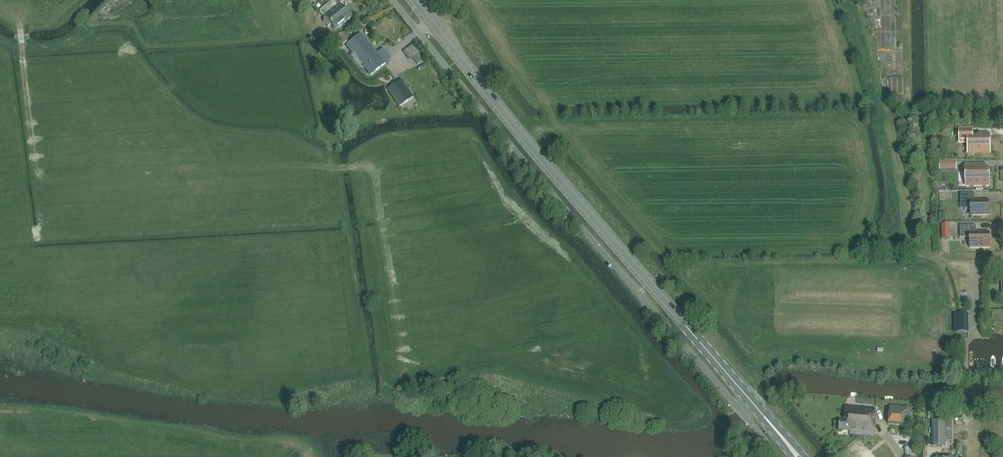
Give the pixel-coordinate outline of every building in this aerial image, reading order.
[(335,31),(350,19),(343,10),(344,9),(344,7),(342,4),(344,3),(342,0),(335,0),(319,12),(324,18),(323,23),(327,29),(331,26),(335,31)] [(349,37),(345,31),(341,34),(341,33),(334,39),(339,46),(341,44),(343,46),(348,42),(346,40),(349,37)] [(376,57),(360,37),(347,48),(352,54),(354,53),(366,67),(364,69),(370,76),(390,60),(383,51),(376,57)] [(418,54),(412,58),(418,65),(423,61),(418,54)] [(944,63),(930,63),(930,71),(944,71),(944,63)] [(412,98),(401,81),(388,90),(399,107),(412,98)] [(988,152),(988,135),(971,135),(971,129),(960,129),(961,140),(969,140),(969,152),(988,152)] [(940,161),(940,169),(955,169),(955,161),(940,161)] [(985,177),(985,166),(966,166),(966,186),(989,186),(988,177),(985,177)] [(960,194),(960,209),(970,209),(970,215),(989,215),(988,201),(974,201),(974,193),(960,194)] [(975,226),(959,226),(960,238),(969,238),(969,248),(989,248),(989,233),(975,233),(975,226)] [(968,314),(956,314),(956,332),(968,332),(968,314)] [(909,408),(890,406),(888,425),(907,427),(909,408)] [(875,409),(845,407),(843,421),(839,421),(839,431),(849,432),(849,434),(873,436),(875,417),(874,417),(875,409)] [(932,413),(932,423),(945,423),(945,413),(940,413),(932,413)] [(932,423),(931,448),(944,448),(945,423),(932,423)] [(914,448),(904,448),(906,456),(914,456),(914,448)]
